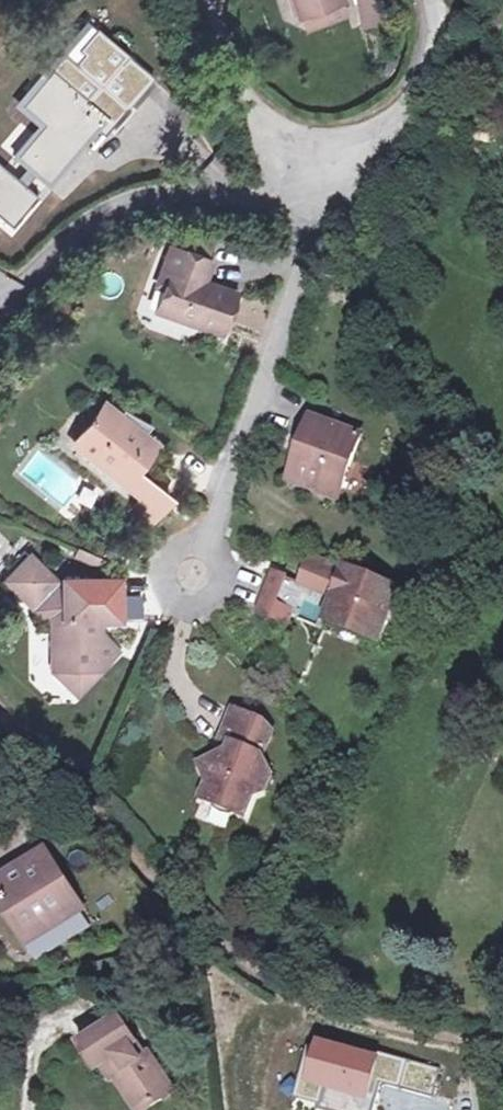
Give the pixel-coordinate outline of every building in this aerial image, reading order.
[(347,5),(345,0),(293,0),(301,22),(347,5)] [(356,28),(378,26),(376,0),(354,0),(356,28)] [(353,22),(347,5),(301,22),(307,38),(353,22)] [(50,111),(40,122),(14,155),(29,166),(35,171),(50,183),(95,125),(103,132),(126,105),(99,83),(85,98),(49,69),(28,93),(50,111)] [(19,104),(40,122),(50,111),(28,93),(19,104)] [(19,179),(0,164),(0,215),(14,226),(39,196),(24,184),(19,179)] [(35,171),(29,166),(19,179),(24,184),(35,171)] [(179,243),(209,258),(217,241),(186,226),(179,243)] [(214,261),(209,258),(179,243),(174,241),(168,258),(175,263),(168,281),(156,312),(221,336),(238,297),(205,283),(214,261)] [(159,278),(168,281),(175,263),(168,258),(159,278)] [(87,465),(109,483),(114,475),(128,487),(136,476),(155,451),(142,440),(150,429),(125,415),(119,424),(104,412),(77,447),(91,460),(87,465)] [(316,443),(309,464),(302,485),(337,497),(361,431),(314,414),(306,438),(316,443)] [(298,459),(309,464),(316,443),(306,438),(298,459)] [(153,489),(136,476),(128,487),(114,475),(109,483),(139,507),(153,489)] [(153,489),(139,507),(132,516),(153,533),(173,506),(153,489)] [(63,582),(59,583),(31,555),(6,581),(47,621),(54,621),(55,664),(71,680),(85,667),(94,676),(121,649),(99,627),(98,619),(121,618),(120,597),(119,580),(113,577),(63,579),(63,582)] [(314,559),(308,573),(341,587),(336,601),(329,617),(378,636),(396,592),(377,585),(379,581),(368,575),(365,579),(314,559)] [(302,588),(336,601),(341,587),(308,573),(302,588)] [(261,603),(292,614),(302,588),(271,576),(261,603)] [(144,596),(120,597),(121,618),(144,617),(144,596)] [(287,627),(292,614),(261,603),(257,616),(287,627)] [(81,689),(94,676),(85,667),(71,680),(81,689)] [(270,718),(239,706),(229,738),(236,740),(233,750),(226,747),(205,762),(208,789),(205,797),(250,814),(257,792),(269,789),(276,771),(260,764),(274,728),(270,718)] [(0,886),(0,893),(33,941),(81,909),(46,855),(0,886)] [(95,1070),(105,1065),(114,1060),(123,1074),(113,1078),(134,1109),(147,1109),(172,1094),(149,1056),(145,1059),(138,1063),(129,1050),(136,1045),(122,1023),(81,1047),(95,1070)] [(145,1059),(136,1045),(129,1050),(138,1063),(145,1059)] [(114,1060),(105,1065),(113,1078),(123,1074),(114,1060)]
